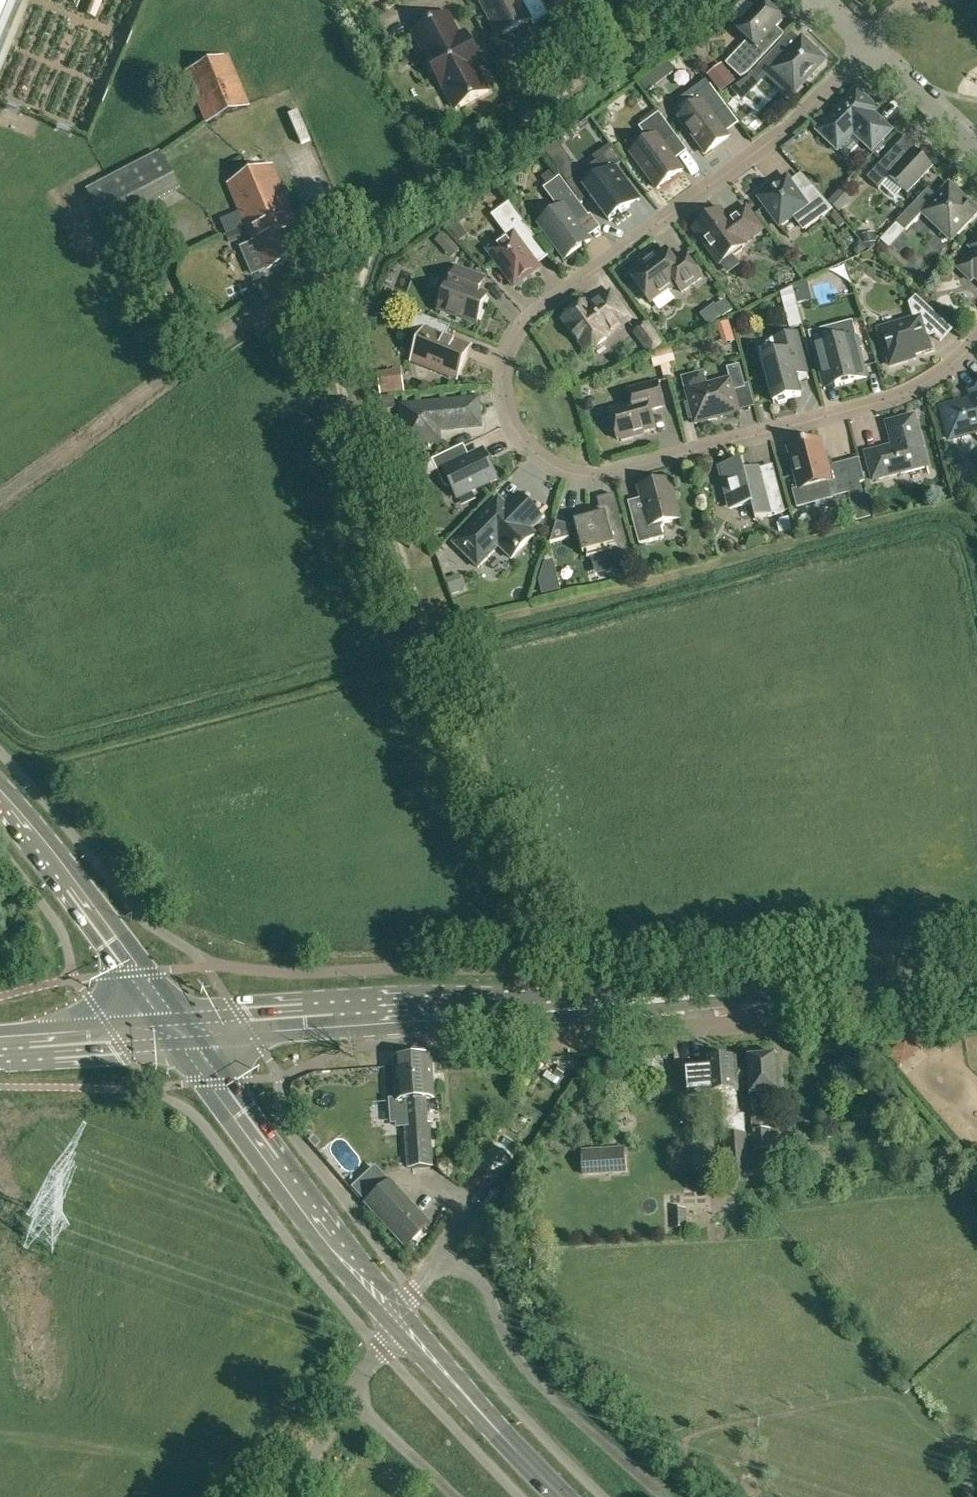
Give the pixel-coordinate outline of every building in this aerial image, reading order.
[(9,0),(0,0),(0,22),(9,0)] [(486,10),(487,12),(490,11),(503,35),(531,20),(534,24),(549,15),(541,0),(481,0),(486,10)] [(763,41),(783,20),(763,2),(738,29),(747,38),(747,42),(739,51),(726,64),(742,79),(749,74),(772,49),(763,41)] [(448,14),(415,32),(416,34),(417,34),(417,33),(420,31),(432,52),(425,55),(443,88),(445,86),(448,91),(452,88),(462,106),(490,91),(478,69),(484,65),(466,33),(460,36),(448,14)] [(757,68),(752,74),(758,80),(765,73),(790,97),(795,91),(796,90),(802,84),(818,67),(824,61),(825,60),(824,59),(818,53),(803,39),(800,41),(789,53),(780,44),(757,68)] [(206,122),(220,116),(248,105),(227,56),(185,72),(206,122)] [(724,67),(720,70),(710,77),(720,90),(733,80),(724,67)] [(640,81),(644,86),(656,77),(653,72),(640,81)] [(740,124),(728,108),(711,85),(697,95),(694,93),(689,93),(677,102),(675,106),(675,111),(706,154),(729,137),(715,117),(727,108),(739,123),(738,124),(739,124),(740,124)] [(857,90),(819,131),(838,149),(852,134),(855,133),(872,150),(891,130),(872,113),(876,109),(857,90)] [(676,136),(660,113),(640,128),(647,138),(646,142),(632,153),(658,189),(683,171),(664,145),(676,136)] [(557,142),(545,150),(559,170),(569,162),(571,161),(557,142)] [(902,156),(895,149),(868,178),(879,189),(891,177),(908,192),(932,167),(914,150),(911,154),(905,153),(902,156)] [(159,153),(87,191),(105,227),(177,190),(177,189),(178,189),(159,153)] [(579,175),(568,183),(583,203),(592,196),(610,221),(631,207),(638,201),(640,200),(638,197),(629,185),(615,166),(605,173),(597,162),(579,175)] [(306,254),(288,212),(291,211),(272,166),(230,183),(248,228),(251,227),(269,270),(306,254)] [(546,231),(566,259),(591,241),(579,225),(589,217),(560,177),(558,179),(552,170),(542,177),(548,186),(544,189),(559,209),(548,217),(546,231)] [(833,210),(804,177),(805,179),(805,178),(813,188),(804,194),(801,194),(788,176),(759,198),(780,227),(796,215),(806,229),(833,210)] [(938,197),(922,213),(952,241),(976,214),(976,210),(950,184),(938,197)] [(842,211),(850,202),(850,197),(844,191),(833,203),(842,211)] [(917,202),(880,240),(889,248),(906,231),(920,216),(911,208),(916,203),(917,203),(917,202)] [(540,267),(538,265),(528,252),(539,244),(548,256),(547,256),(548,257),(549,256),(510,203),(493,215),(509,237),(497,245),(495,259),(515,286),(540,267)] [(720,210),(695,228),(721,264),(733,255),(736,255),(743,250),(743,248),(746,246),(744,243),(763,229),(747,208),(737,215),(728,222),(720,210)] [(875,233),(863,235),(865,245),(866,245),(867,248),(870,251),(875,245),(875,243),(877,243),(875,233)] [(441,248),(450,240),(444,234),(435,242),(441,248)] [(970,247),(974,251),(959,268),(972,281),(975,277),(976,279),(976,240),(970,247)] [(860,241),(855,245),(854,252),(858,257),(867,249),(860,241)] [(684,254),(684,255),(675,261),(666,250),(644,266),(643,263),(631,272),(632,274),(631,276),(651,303),(670,289),(671,290),(677,285),(682,292),(702,278),(684,254)] [(485,280),(457,269),(452,282),(450,281),(440,309),(477,324),(488,295),(480,293),(485,280)] [(808,284),(793,288),(797,305),(812,301),(808,284)] [(783,303),(796,300),(793,288),(781,294),(783,303)] [(588,302),(564,320),(587,352),(611,335),(610,333),(629,319),(611,294),(592,308),(588,302)] [(891,366),(908,361),(907,357),(932,349),(926,332),(931,330),(941,320),(950,329),(951,330),(952,329),(917,296),(909,304),(914,319),(879,330),(891,366)] [(715,307),(722,317),(723,318),(734,309),(726,299),(717,306),(715,307)] [(445,340),(451,326),(416,313),(410,329),(424,335),(414,359),(420,362),(419,364),(433,370),(434,367),(458,377),(470,348),(453,341),(452,343),(445,340)] [(633,332),(648,354),(664,343),(649,321),(633,332)] [(729,322),(717,326),(720,336),(733,332),(729,322)] [(825,390),(826,389),(867,378),(853,322),(831,328),(835,341),(814,347),(825,390)] [(809,379),(808,371),(805,362),(798,333),(774,339),(778,355),(763,359),(774,403),(777,402),(779,405),(787,403),(788,399),(801,396),(799,385),(809,379)] [(696,423),(714,419),(740,412),(735,392),(746,389),(740,365),(727,368),(730,379),(687,391),(690,403),(686,404),(690,419),(694,418),(696,423)] [(379,372),(381,395),(404,392),(402,369),(379,372)] [(665,406),(659,382),(628,390),(632,406),(611,411),(612,415),(607,416),(605,421),(607,429),(611,431),(616,430),(618,439),(621,439),(622,441),(634,438),(634,435),(657,429),(652,410),(665,406)] [(963,403),(943,408),(951,439),(976,432),(976,384),(970,391),(975,395),(969,401),(970,403),(963,405),(963,403)] [(383,408),(393,407),(392,396),(382,397),(383,408)] [(481,427),(481,424),(479,399),(402,406),(406,445),(441,442),(440,431),(481,427)] [(873,480),(928,466),(914,416),(887,423),(893,446),(866,453),(873,480)] [(822,440),(789,449),(799,489),(793,491),(797,509),(833,500),(833,498),(849,493),(851,500),(864,497),(860,483),(865,482),(866,482),(865,481),(860,458),(859,459),(859,460),(860,460),(865,480),(864,480),(865,481),(860,482),(860,483),(854,484),(849,465),(830,471),(826,458),(822,440)] [(459,448),(433,460),(445,486),(449,488),(452,486),(458,498),(497,479),(484,451),(467,458),(463,457),(459,448)] [(719,467),(728,503),(736,507),(752,503),(755,517),(785,509),(779,486),(765,490),(759,467),(745,471),(745,470),(744,470),(743,464),(739,461),(737,462),(719,467)] [(647,516),(633,520),(640,544),(665,537),(662,528),(665,523),(680,519),(669,480),(640,488),(647,516)] [(501,496),(494,503),(455,543),(479,567),(501,545),(512,556),(511,558),(512,559),(536,534),(531,529),(542,518),(519,495),(509,505),(501,496)] [(577,522),(575,522),(584,554),(585,554),(584,552),(588,551),(588,558),(612,552),(616,567),(633,563),(615,495),(598,499),(600,508),(588,512),(588,522),(577,525),(577,522)] [(779,533),(792,530),(789,517),(781,519),(777,525),(779,533)] [(569,534),(569,522),(558,520),(552,539),(569,534)] [(539,581),(542,595),(561,591),(554,561),(545,562),(539,581)] [(651,567),(647,563),(643,564),(641,569),(644,573),(649,572),(651,567)] [(460,574),(446,579),(452,595),(465,590),(460,574)] [(888,1054),(900,1068),(920,1050),(908,1036),(888,1054)] [(419,1147),(408,1148),(410,1168),(414,1168),(433,1167),(430,1124),(428,1124),(427,1099),(435,1099),(433,1065),(432,1057),(414,1058),(419,1147)] [(780,1093),(778,1057),(749,1059),(753,1119),(769,1118),(767,1094),(780,1093)] [(398,1101),(390,1101),(392,1125),(397,1125),(397,1129),(407,1128),(408,1148),(419,1147),(414,1058),(395,1060),(398,1101)] [(709,1068),(689,1069),(691,1096),(710,1094),(723,1093),(724,1119),(725,1119),(726,1135),(747,1134),(746,1118),(739,1118),(737,1093),(739,1093),(737,1060),(720,1061),(720,1059),(711,1059),(711,1061),(708,1062),(709,1068)] [(858,1128),(842,1130),(843,1140),(859,1138),(858,1128)] [(778,1129),(754,1131),(757,1173),(781,1171),(778,1129)] [(726,1135),(724,1135),(727,1176),(735,1175),(736,1183),(748,1182),(748,1174),(750,1174),(747,1134),(726,1135)] [(319,1143),(313,1136),(308,1140),(315,1147),(319,1143)] [(625,1147),(581,1151),(583,1176),(627,1173),(625,1147)] [(494,1148),(481,1168),(499,1179),(512,1160),(494,1148)] [(428,1225),(389,1182),(365,1203),(405,1246),(428,1225)]
